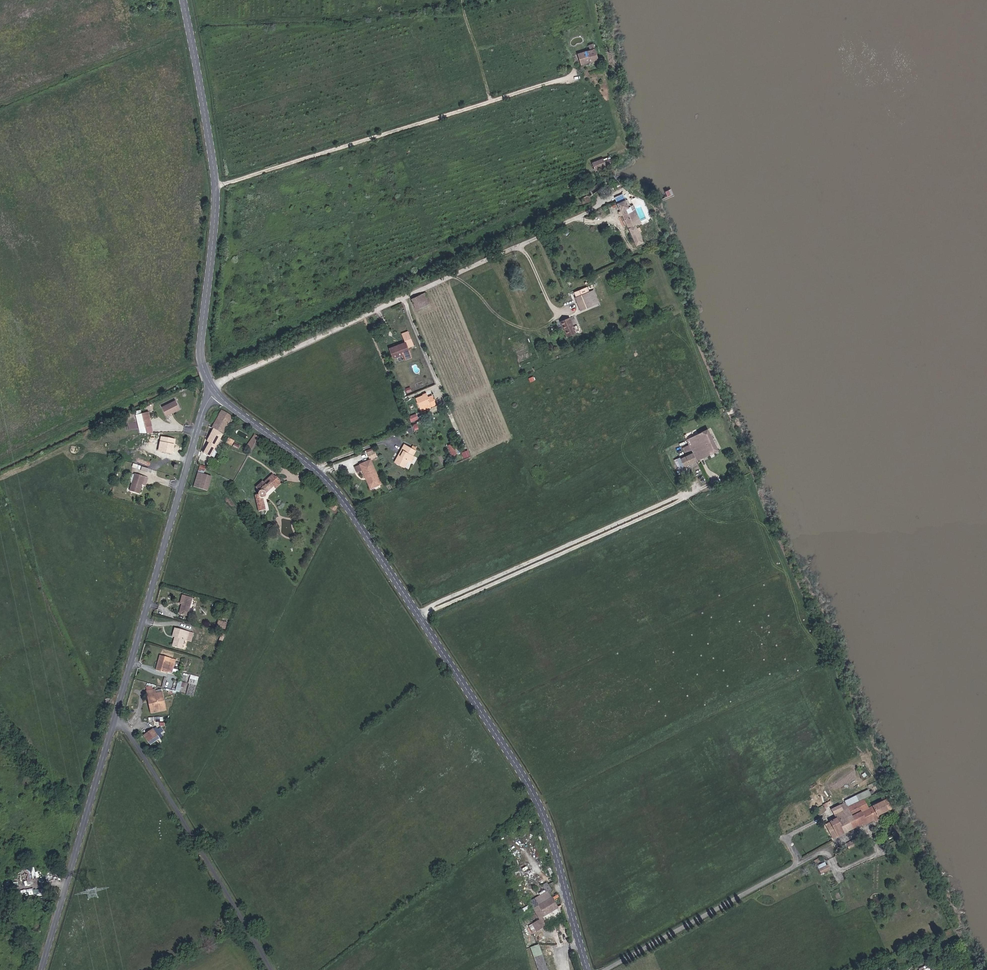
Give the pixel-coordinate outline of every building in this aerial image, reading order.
[(593,42),(572,48),(573,51),(575,51),(580,65),(599,59),(593,42)] [(598,172),(613,166),(609,157),(594,163),(598,172)] [(626,200),(618,203),(636,245),(644,242),(635,224),(641,222),(634,205),(629,207),(626,200)] [(594,304),(588,291),(576,297),(582,310),(594,304)] [(611,292),(605,295),(607,302),(614,299),(611,292)] [(428,296),(414,302),(418,313),(432,307),(428,296)] [(650,299),(644,301),(647,308),(653,305),(650,299)] [(577,331),(571,316),(560,320),(567,335),(577,331)] [(408,341),(392,348),(396,358),(405,354),(407,360),(415,357),(411,347),(416,345),(410,331),(405,333),(408,341)] [(426,395),(419,398),(424,410),(438,405),(435,395),(430,397),(429,392),(425,394),(426,395)] [(179,398),(166,404),(169,411),(182,405),(179,398)] [(165,421),(158,407),(153,410),(159,424),(165,421)] [(230,418),(219,410),(209,428),(211,429),(203,444),(205,445),(200,452),(206,456),(221,433),(230,418)] [(136,413),(140,433),(153,431),(150,411),(136,413)] [(707,430),(686,440),(688,445),(682,448),(686,456),(680,459),(684,467),(718,450),(707,430)] [(252,450),(259,436),(254,434),(247,447),(252,450)] [(175,442),(160,441),(159,451),(173,452),(175,442)] [(453,443),(448,445),(452,456),(457,454),(453,443)] [(374,448),(367,451),(370,459),(377,456),(374,448)] [(397,460),(394,459),(391,465),(400,470),(404,462),(409,464),(412,459),(411,458),(413,455),(403,449),(401,453),(397,460)] [(464,457),(470,455),(468,449),(462,452),(464,457)] [(684,467),(680,459),(679,458),(674,461),(678,470),(684,467)] [(376,488),(367,462),(357,466),(359,473),(361,472),(368,491),(376,488)] [(143,473),(136,470),(131,488),(140,491),(143,481),(141,481),(143,473)] [(199,473),(193,471),(189,485),(204,489),(208,475),(199,473)] [(268,494),(276,486),(274,484),(281,478),(278,475),(276,476),(274,473),(255,489),(257,492),(255,494),(255,495),(256,498),(252,499),(255,516),(257,515),(261,515),(265,514),(263,502),(264,502),(265,502),(266,501),(267,501),(268,500),(268,498),(268,497),(268,495),(268,494)] [(274,484),(276,486),(278,488),(284,482),(281,478),(274,484)] [(335,512),(328,508),(327,510),(328,511),(327,513),(333,516),(335,512)] [(192,602),(183,598),(180,606),(182,606),(179,616),(187,619),(192,602)] [(226,628),(219,626),(216,633),(223,635),(226,628)] [(170,647),(181,651),(185,643),(187,635),(173,630),(170,637),(173,638),(170,647)] [(152,672),(165,676),(169,661),(158,657),(152,672)] [(190,700),(196,681),(188,678),(185,687),(186,687),(183,697),(190,700)] [(185,687),(179,685),(176,695),(183,697),(186,687),(185,687)] [(146,713),(150,712),(148,699),(145,700),(145,695),(152,693),(151,687),(141,689),(146,713)] [(148,699),(150,712),(162,710),(159,692),(152,693),(145,695),(145,700),(148,699)] [(155,738),(150,731),(141,737),(145,744),(155,738)] [(155,738),(145,744),(149,750),(158,744),(155,738)] [(848,810),(864,801),(871,798),(868,792),(846,803),(842,805),(843,807),(845,806),(848,810)] [(843,807),(832,813),(837,822),(831,825),(831,826),(826,829),(835,843),(863,827),(864,829),(877,822),(876,820),(877,819),(873,811),(880,808),(884,815),(893,811),(887,800),(869,810),(864,801),(848,810),(845,806),(843,807)] [(877,819),(884,815),(880,808),(873,811),(877,819)] [(863,838),(848,847),(851,852),(866,843),(863,838)] [(24,868),(25,871),(20,872),(24,883),(33,880),(29,867),(24,868)] [(538,900),(547,894),(552,892),(547,883),(532,891),(538,900)] [(548,894),(529,905),(540,923),(532,927),(537,935),(548,929),(543,920),(558,912),(548,894)] [(541,958),(538,947),(531,950),(534,960),(541,958)] [(534,960),(536,966),(544,965),(541,958),(534,960)]
